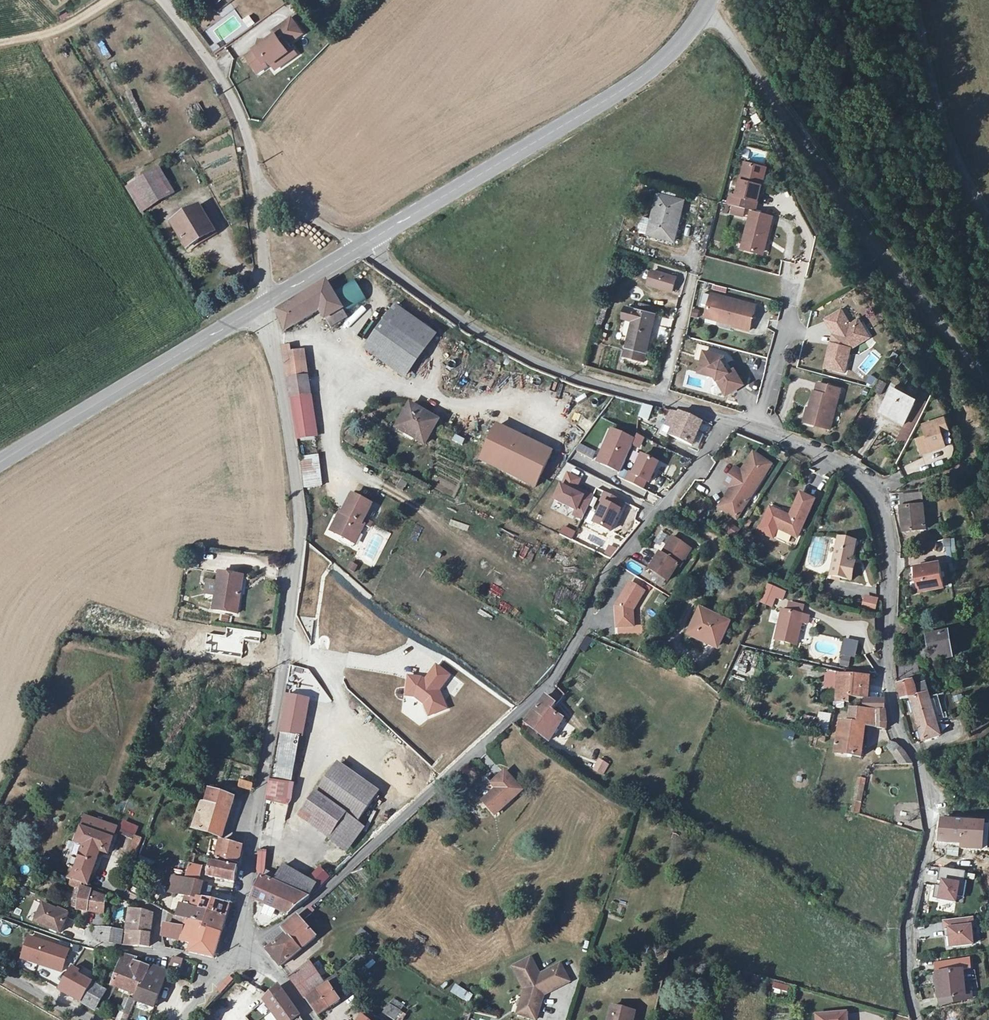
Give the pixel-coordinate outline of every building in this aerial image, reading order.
[(250,27),(255,23),(250,15),(244,19),(250,27)] [(260,46),(247,56),(259,72),(268,65),(266,63),(270,60),(272,64),(290,51),(286,46),(290,43),(304,33),(292,17),(274,31),(277,34),(268,41),(261,40),(260,46)] [(219,44),(233,31),(224,21),(209,34),(219,44)] [(290,51),(272,64),(276,69),(298,53),(290,43),(286,46),(290,51)] [(759,187),(764,169),(746,164),(737,197),(731,196),(729,205),(752,212),(755,213),(762,187),(759,187)] [(160,169),(126,189),(141,214),(175,194),(160,169)] [(664,189),(662,196),(676,199),(678,193),(664,189)] [(659,195),(652,220),(649,234),(648,235),(674,242),(685,202),(676,199),(662,196),(659,195)] [(199,207),(172,223),(188,249),(214,233),(199,207)] [(767,240),(773,217),(755,213),(752,212),(741,250),(760,255),(764,240),(767,240)] [(649,234),(652,220),(644,217),(640,232),(649,234)] [(649,284),(674,292),(678,278),(654,271),(649,284)] [(344,306),(364,298),(357,280),(337,288),(344,306)] [(326,320),(327,320),(331,327),(348,318),(327,282),(278,312),(285,333),(321,311),(326,320)] [(755,307),(711,295),(706,314),(733,322),(732,327),(748,331),(755,307)] [(395,306),(384,322),(425,351),(436,335),(395,306)] [(355,309),(350,321),(360,326),(366,314),(355,309)] [(656,315),(636,310),(627,348),(646,353),(656,315)] [(841,312),(827,321),(835,335),(832,337),(835,342),(834,346),(830,345),(824,368),(844,374),(850,350),(865,341),(855,324),(850,327),(841,312)] [(409,373),(425,351),(384,322),(368,344),(409,373)] [(858,322),(855,324),(865,341),(868,339),(858,322)] [(282,348),(289,398),(310,395),(308,376),(306,377),(304,364),(293,365),(291,353),(290,353),(289,347),(282,348)] [(899,355),(895,352),(891,360),(895,362),(899,355)] [(701,353),(698,367),(708,370),(706,376),(713,378),(723,396),(741,385),(732,370),(726,374),(720,363),(721,358),(701,353)] [(698,367),(696,373),(706,376),(708,370),(698,367)] [(874,386),(876,376),(868,375),(866,385),(874,386)] [(880,395),(887,384),(879,379),(872,390),(880,395)] [(831,428),(842,388),(820,382),(817,391),(815,390),(809,412),(807,411),(804,420),(831,428)] [(916,405),(893,393),(882,413),(905,425),(916,405)] [(310,395),(289,398),(292,414),(312,411),(310,395)] [(906,445),(928,403),(919,398),(916,405),(905,425),(897,440),(906,445)] [(642,403),(638,418),(648,421),(653,406),(642,403)] [(410,405),(399,424),(417,435),(415,439),(424,444),(438,421),(410,405)] [(312,411),(292,414),(293,423),(314,421),(312,411)] [(669,436),(692,446),(698,433),(702,424),(679,413),(671,411),(665,425),(673,428),(669,436)] [(942,433),(950,430),(946,419),(939,422),(939,423),(925,427),(928,437),(929,436),(934,451),(947,447),(942,433)] [(314,421),(293,423),(295,433),(315,429),(314,421)] [(497,423),(480,458),(534,485),(552,450),(497,423)] [(417,435),(399,424),(396,428),(415,439),(417,435)] [(669,436),(673,428),(665,425),(662,432),(669,436)] [(635,441),(613,431),(605,446),(608,447),(601,463),(620,472),(635,441)] [(698,433),(692,446),(698,448),(704,436),(698,433)] [(454,434),(452,440),(462,444),(464,438),(454,434)] [(608,447),(605,446),(598,462),(601,463),(608,447)] [(736,478),(729,488),(733,490),(726,502),(742,512),(771,466),(754,454),(742,473),(741,474),(743,475),(740,480),(736,478)] [(318,456),(299,459),(303,489),(321,487),(318,456)] [(659,465),(643,457),(634,475),(631,473),(627,482),(642,490),(646,482),(649,484),(659,465)] [(725,485),(729,488),(736,478),(740,480),(743,475),(741,474),(742,473),(735,469),(725,485)] [(555,500),(577,511),(575,515),(583,519),(594,497),(586,493),(584,495),(575,491),(574,493),(562,487),(555,500)] [(620,501),(606,493),(601,502),(604,503),(594,524),(610,531),(620,511),(616,509),(620,501)] [(790,517),(779,512),(773,526),(798,537),(814,500),(801,494),(790,517)] [(922,494),(900,496),(904,532),(926,530),(922,494)] [(356,532),(361,535),(366,525),(371,528),(373,524),(365,519),(372,506),(351,495),(339,517),(340,523),(336,533),(351,540),(356,532)] [(742,512),(726,502),(721,509),(737,519),(742,512)] [(340,523),(339,517),(332,531),(336,533),(340,523)] [(459,535),(476,543),(479,536),(463,528),(459,535)] [(356,543),(361,535),(356,532),(351,540),(356,543)] [(649,569),(668,582),(676,569),(678,569),(679,570),(686,559),(682,556),(687,548),(673,538),(665,551),(667,552),(664,556),(660,553),(649,569)] [(855,564),(851,563),(855,543),(839,539),(831,576),(851,580),(855,564)] [(936,550),(936,547),(936,541),(926,541),(926,548),(926,550),(936,550)] [(940,563),(916,567),(920,592),(944,587),(940,563)] [(237,592),(240,577),(220,573),(213,610),(237,615),(241,592),(237,592)] [(646,593),(630,583),(615,606),(616,629),(634,628),(634,613),(646,593)] [(773,606),(780,591),(768,585),(760,602),(771,607),(772,606),(773,606)] [(783,593),(780,591),(773,606),(777,607),(783,593)] [(862,607),(877,608),(878,597),(863,596),(862,607)] [(702,607),(695,622),(696,622),(690,635),(717,647),(728,625),(712,617),(714,612),(702,607)] [(809,617),(782,611),(775,640),(797,645),(799,637),(798,637),(801,624),(807,625),(809,617)] [(241,657),(243,640),(260,642),(261,632),(227,628),(226,636),(209,634),(207,652),(241,657)] [(944,634),(927,637),(930,658),(948,656),(944,634)] [(588,650),(591,638),(584,636),(581,648),(588,650)] [(855,658),(858,641),(843,638),(838,665),(849,667),(851,657),(855,658)] [(916,662),(895,667),(896,682),(919,676),(916,662)] [(436,664),(426,677),(408,675),(406,695),(416,696),(423,702),(428,714),(446,707),(439,689),(450,675),(436,664)] [(849,698),(860,699),(868,699),(870,677),(838,675),(837,703),(843,703),(849,703),(849,698)] [(898,686),(900,695),(901,699),(902,700),(911,699),(928,694),(925,686),(914,689),(912,682),(898,686)] [(928,694),(911,699),(923,742),(939,736),(936,725),(929,698),(928,694)] [(289,696),(282,734),(299,737),(300,737),(307,699),(289,696)] [(524,722),(540,735),(547,725),(555,731),(563,720),(551,710),(556,704),(546,696),(524,722)] [(865,701),(864,711),(876,712),(884,711),(884,701),(865,701)] [(876,712),(864,711),(851,710),(850,723),(841,722),(838,739),(835,755),(861,758),(865,727),(886,730),(886,728),(886,727),(886,726),(886,725),(886,724),(886,723),(885,711),(884,711),(876,712)] [(819,711),(815,728),(827,731),(831,714),(819,711)] [(941,713),(941,731),(951,731),(951,713),(941,713)] [(547,725),(540,735),(549,741),(555,731),(547,725)] [(299,737),(282,734),(274,781),(291,784),(299,737)] [(901,765),(912,765),(904,753),(897,744),(896,744),(895,744),(894,744),(893,744),(891,743),(890,742),(887,748),(894,754),(900,764),(901,765)] [(598,758),(593,771),(605,776),(610,763),(598,758)] [(336,766),(316,793),(346,814),(359,824),(377,795),(336,766)] [(505,772),(496,781),(501,786),(496,790),(483,802),(495,815),(522,791),(505,772)] [(860,813),(865,778),(857,777),(852,812),(860,813)] [(253,785),(240,781),(239,787),(252,791),(253,785)] [(276,783),(269,781),(267,793),(274,794),(276,783)] [(501,786),(496,781),(493,784),(493,787),(496,790),(501,786)] [(211,786),(210,790),(224,795),(225,791),(211,786)] [(224,795),(210,790),(209,790),(205,805),(202,804),(193,829),(222,839),(234,798),(224,795)] [(346,814),(316,793),(302,813),(331,834),(346,814)] [(267,803),(262,835),(282,838),(287,806),(267,803)] [(359,824),(346,814),(328,839),(341,848),(359,824)] [(72,880),(83,884),(88,887),(92,876),(91,876),(99,851),(107,854),(115,832),(134,841),(125,863),(132,865),(143,840),(128,833),(117,828),(109,825),(85,817),(68,866),(71,869),(75,872),(72,880)] [(969,849),(968,854),(974,854),(977,824),(941,820),(938,843),(961,845),(969,849)] [(242,847),(221,842),(217,858),(238,863),(242,847)] [(207,871),(210,872),(209,877),(235,883),(238,868),(212,863),(211,867),(207,866),(207,871)] [(192,865),(189,865),(189,866),(188,872),(200,876),(202,868),(192,865)] [(322,884),(330,875),(319,865),(311,874),(322,884)] [(293,892),(301,876),(284,866),(279,877),(281,878),(278,885),(293,892)] [(966,873),(940,868),(937,882),(943,883),(942,887),(935,886),(933,899),(956,903),(957,897),(964,898),(967,883),(964,882),(966,873)] [(281,878),(279,877),(265,870),(261,881),(252,900),(288,915),(308,899),(312,893),(314,894),(321,888),(316,884),(315,884),(301,876),(293,892),(278,885),(281,878)] [(200,876),(188,872),(186,880),(198,883),(200,876)] [(198,883),(186,880),(174,877),(170,894),(186,897),(194,898),(199,899),(199,898),(203,885),(203,884),(198,883)] [(83,884),(72,880),(72,881),(70,886),(81,890),(78,910),(84,911),(83,915),(87,916),(88,912),(104,914),(106,897),(92,893),(93,892),(81,888),(83,884)] [(194,898),(186,897),(183,906),(190,908),(194,898)] [(230,906),(199,898),(199,899),(194,898),(190,908),(209,913),(225,919),(230,906)] [(68,916),(44,905),(35,923),(60,934),(68,916)] [(176,917),(187,920),(190,908),(183,906),(180,905),(176,917)] [(302,921),(314,911),(310,907),(298,917),(276,934),(275,933),(266,941),(271,947),(267,950),(281,967),(316,938),(302,921)] [(209,913),(190,908),(187,920),(205,926),(203,930),(221,934),(225,919),(209,913)] [(124,945),(134,946),(149,947),(153,915),(139,911),(129,910),(126,932),(125,932),(124,945)] [(181,942),(187,920),(176,917),(174,917),(172,926),(165,925),(163,937),(181,942)] [(92,928),(96,929),(103,929),(105,918),(101,918),(97,918),(96,922),(94,921),(92,928)] [(187,920),(181,942),(190,944),(190,942),(193,943),(190,953),(214,958),(221,934),(203,930),(205,926),(187,920)] [(974,920),(946,922),(947,931),(951,931),(952,937),(953,948),(975,946),(973,929),(975,929),(974,920)] [(103,929),(96,929),(95,932),(95,937),(95,941),(99,942),(121,945),(123,932),(103,929)] [(372,938),(362,930),(358,935),(368,943),(372,938)] [(26,961),(60,973),(68,952),(28,938),(24,950),(29,952),(26,961)] [(371,954),(366,948),(356,958),(361,963),(371,954)] [(119,968),(123,955),(117,954),(113,966),(119,968)] [(136,960),(123,955),(119,968),(118,970),(130,974),(128,979),(141,985),(143,986),(150,969),(134,964),(136,960)] [(174,958),(171,965),(179,967),(183,960),(174,958)] [(934,964),(936,974),(939,999),(965,996),(962,971),(966,970),(970,969),(969,959),(934,964)] [(325,985),(311,964),(290,979),(305,999),(317,992),(325,985)] [(522,1019),(538,1019),(544,1000),(569,987),(560,970),(539,981),(530,964),(513,973),(525,995),(523,1004),(527,1005),(522,1019)] [(151,966),(150,969),(143,986),(141,985),(137,996),(136,1001),(155,1008),(167,975),(167,973),(151,966)] [(67,995),(83,1004),(94,985),(88,982),(78,976),(80,973),(72,969),(71,971),(59,990),(65,993),(67,995)] [(130,974),(118,970),(112,987),(137,996),(141,985),(128,979),(130,974)] [(342,970),(336,975),(340,980),(346,975),(342,970)] [(340,980),(336,975),(326,984),(327,986),(329,985),(338,999),(348,993),(340,980)] [(96,982),(94,985),(106,992),(109,990),(96,982)] [(448,991),(468,1002),(473,994),(453,982),(448,991)] [(775,982),(772,993),(787,996),(789,985),(775,982)] [(227,988),(224,984),(217,990),(221,994),(227,988)] [(94,985),(83,1004),(95,1011),(100,1002),(106,992),(94,985)] [(329,985),(327,986),(318,992),(330,1009),(340,1001),(338,999),(329,985)] [(300,1017),(279,987),(269,996),(264,1001),(278,1019),(302,1019),(300,1017)] [(330,1009),(318,992),(307,1000),(318,1017),(330,1009)] [(941,1008),(972,1000),(971,995),(969,995),(965,996),(939,999),(941,1008)] [(100,1002),(95,1011),(101,1014),(106,1006),(100,1002)] [(388,1004),(383,1014),(394,1019),(396,1019),(400,1012),(388,1004)] [(518,1019),(522,1019),(527,1005),(523,1004),(518,1019)] [(634,1013),(612,1007),(609,1019),(633,1019),(634,1013)] [(120,1011),(117,1019),(128,1019),(130,1015),(120,1011)]
